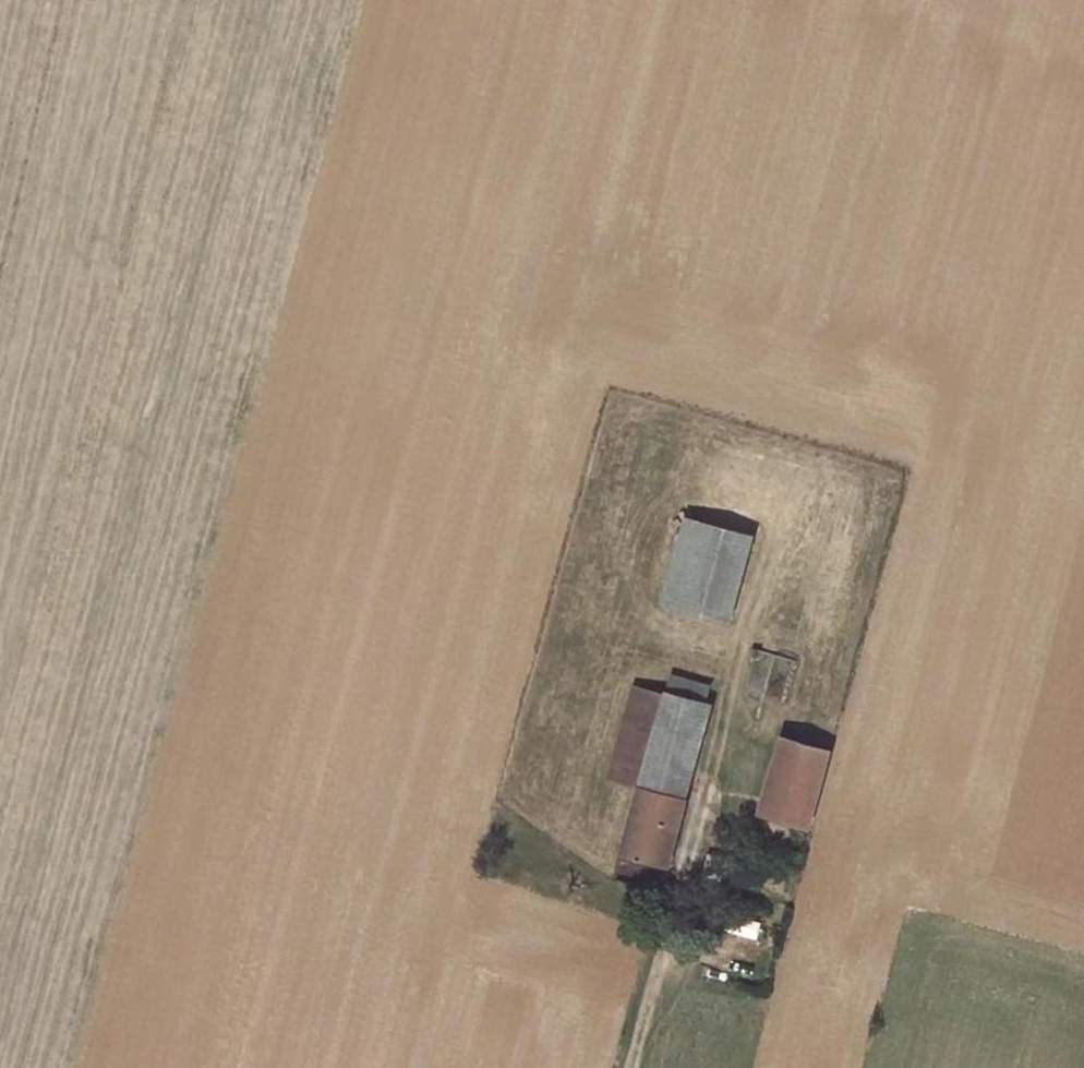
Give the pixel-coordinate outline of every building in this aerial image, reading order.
[(750,542),(693,530),(675,609),(730,622),(750,542)] [(668,678),(662,700),(638,791),(621,856),(667,868),(708,711),(699,708),(704,687),(668,678)] [(638,791),(662,700),(632,693),(608,783),(638,791)] [(808,830),(828,748),(780,737),(759,815),(808,830)] [(727,900),(734,863),(710,858),(700,893),(727,900)]
